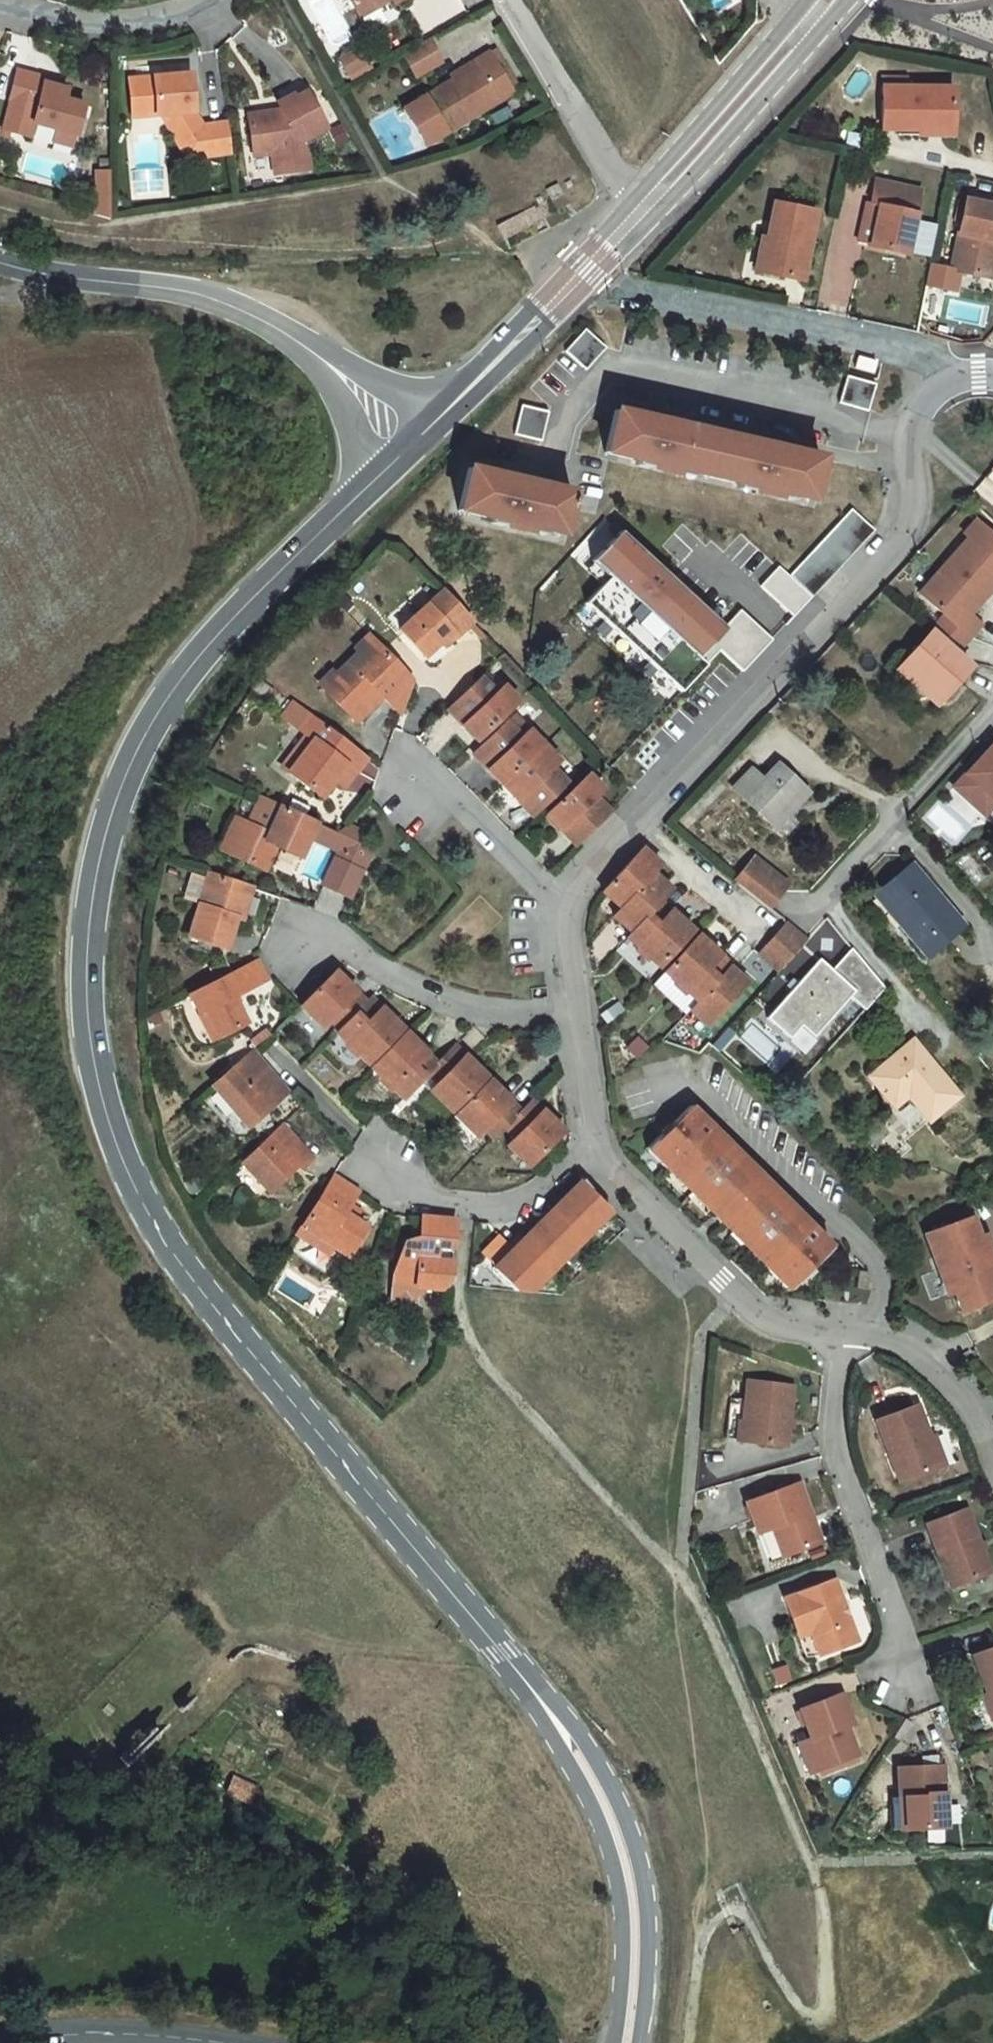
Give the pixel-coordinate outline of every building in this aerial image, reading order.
[(360,17),(379,6),(377,3),(382,0),(351,0),(360,17)] [(441,62),(428,39),(403,54),(416,77),(441,62)] [(350,53),(354,60),(362,55),(359,48),(350,53)] [(494,50),(489,53),(513,92),(518,89),(494,50)] [(350,53),(340,60),(348,74),(367,63),(362,55),(354,60),(350,53)] [(475,61),(478,66),(454,80),(404,110),(425,145),(513,92),(489,53),(475,61)] [(451,76),(454,80),(478,66),(475,61),(451,76)] [(43,85),(45,80),(16,71),(8,102),(10,103),(2,130),(7,132),(28,138),(32,124),(53,130),(73,136),(75,136),(84,107),(64,101),(67,91),(59,89),(43,85)] [(131,108),(155,106),(156,116),(160,115),(177,114),(170,131),(187,159),(232,153),(228,122),(202,125),(194,111),(191,75),(129,80),(131,108)] [(882,78),(882,87),(906,88),(906,78),(882,78)] [(60,84),(45,80),(43,85),(59,89),(60,84)] [(906,88),(882,87),(882,129),(919,129),(919,124),(953,124),(953,88),(906,88)] [(278,118),(278,112),(250,116),(255,148),(270,146),(271,153),(273,167),(286,165),(287,173),(309,170),(307,157),(299,142),(326,128),(307,92),(295,99),(294,96),(278,104),(282,111),(284,115),(278,118)] [(155,106),(131,108),(132,118),(156,116),(155,106)] [(507,107),(490,117),(496,127),(513,117),(507,107)] [(177,114),(160,115),(170,131),(177,114)] [(953,124),(919,124),(919,129),(919,135),(952,136),(953,124)] [(73,136),(53,130),(50,142),(70,148),(73,136)] [(270,146),(255,148),(256,155),(271,153),(270,146)] [(286,165),(273,167),(274,175),(287,173),(286,165)] [(109,171),(95,171),(95,214),(109,218),(109,171)] [(568,180),(563,184),(566,189),(571,186),(568,180)] [(871,244),(870,247),(906,255),(918,199),(900,195),(902,187),(876,181),(870,205),(866,204),(858,241),(871,244)] [(555,184),(544,190),(549,201),(561,195),(555,184)] [(920,191),(902,187),(900,195),(918,199),(920,191)] [(539,196),(534,199),(536,204),(542,202),(539,196)] [(497,227),(504,239),(553,212),(546,200),(497,227)] [(991,278),(992,270),(992,206),(966,201),(951,270),(991,278)] [(775,203),(767,240),(760,272),(801,281),(815,211),(775,203)] [(755,271),(760,272),(767,240),(761,239),(755,271)] [(608,348),(587,329),(565,352),(586,371),(608,348)] [(874,373),(876,362),(858,358),(856,369),(874,373)] [(867,411),(874,384),(846,378),(839,405),(867,411)] [(549,412),(521,406),(515,434),(542,441),(549,412)] [(810,500),(819,459),(802,455),(718,435),(644,418),(615,411),(605,452),(810,500)] [(468,469),(459,510),(561,534),(571,493),(537,485),(468,469)] [(852,509),(790,575),(812,596),(874,530),(852,509)] [(931,632),(955,653),(980,624),(968,614),(992,587),(992,535),(976,521),(964,534),(969,538),(920,594),(945,616),(931,632)] [(592,561),(612,579),(586,606),(681,692),(719,651),(741,672),(772,640),(740,610),(724,627),(621,531),(592,561)] [(778,566),(760,586),(793,617),(812,597),(811,596),(778,566)] [(399,630),(424,657),(441,642),(451,632),(455,637),(471,622),(442,591),(399,630)] [(455,637),(451,632),(441,642),(445,646),(455,637)] [(902,665),(941,699),(970,666),(955,653),(931,632),(902,665)] [(338,680),(326,692),(351,718),(367,702),(372,707),(382,696),(400,714),(412,681),(368,636),(355,649),(359,653),(335,675),(335,676),(338,680)] [(941,699),(902,665),(896,671),(935,706),(941,699)] [(319,685),(326,692),(338,680),(335,676),(335,675),(332,672),(319,685)] [(471,717),(462,726),(477,741),(519,702),(504,686),(496,693),(482,678),(456,702),(471,717)] [(367,702),(351,718),(356,722),(372,707),(367,702)] [(447,710),(462,726),(471,717),(456,702),(447,710)] [(334,780),(345,765),(355,773),(366,759),(293,703),(282,717),(306,736),(312,741),(288,773),(321,798),(334,780)] [(517,802),(526,793),(541,809),(567,785),(552,769),(559,762),(515,715),(482,746),(497,762),(488,770),(517,802)] [(281,768),(288,773),(312,741),(306,736),(281,768)] [(953,786),(972,804),(984,791),(992,799),(992,742),(953,786)] [(473,755),(488,770),(497,762),(482,746),(473,755)] [(344,788),(355,773),(345,765),(334,780),(344,788)] [(733,789),(769,823),(802,788),(778,765),(764,781),(751,769),(733,789)] [(546,814),(561,830),(570,821),(584,836),(610,812),(595,797),(603,790),(588,774),(546,814)] [(802,788),(769,823),(775,828),(808,793),(802,788)] [(972,804),(984,815),(992,804),(992,799),(984,791),(972,804)] [(532,817),(541,809),(526,793),(517,802),(532,817)] [(242,821),(227,853),(264,870),(272,853),(268,851),(271,844),(275,846),(299,857),(308,838),(312,829),(315,823),(260,798),(248,824),(242,821)] [(242,821),(235,818),(220,850),(227,853),(242,821)] [(570,821),(561,830),(575,845),(584,836),(570,821)] [(322,834),(325,828),(315,823),(312,829),(322,834)] [(346,825),(337,833),(349,839),(343,854),(339,861),(334,859),(322,885),(328,888),(349,897),(371,849),(356,842),(361,832),(346,825)] [(312,829),(308,838),(343,854),(349,839),(337,833),(325,828),(322,834),(312,829)] [(647,868),(655,860),(649,854),(642,848),(602,892),(620,909),(613,917),(631,933),(626,938),(637,948),(641,944),(652,953),(648,958),(659,968),(688,936),(679,928),(684,922),(671,910),(660,900),(663,897),(658,892),(665,884),(659,878),(653,873),(647,868)] [(754,859),(749,864),(782,891),(786,885),(754,859)] [(660,864),(655,860),(647,868),(653,873),(660,864)] [(749,864),(735,881),(768,908),(782,891),(749,864)] [(911,865),(878,892),(903,922),(900,925),(926,956),(962,926),(911,865)] [(259,890),(209,874),(190,942),(233,954),(244,919),(250,920),(259,890)] [(671,889),(665,884),(658,892),(663,897),(671,889)] [(903,922),(878,892),(874,895),(900,925),(903,922)] [(693,930),(684,922),(679,928),(688,936),(693,930)] [(807,940),(787,923),(758,954),(778,972),(807,940)] [(698,935),(693,940),(701,948),(706,942),(698,935)] [(664,972),(675,982),(679,978),(689,987),(685,992),(696,1002),(689,1010),(707,1026),(747,982),(742,978),(734,971),(727,979),(721,974),(729,966),(731,964),(714,949),(706,942),(701,948),(693,940),(664,972)] [(652,953),(641,944),(637,948),(648,958),(652,953)] [(820,959),(767,1018),(790,1038),(801,1025),(814,1037),(851,996),(865,1010),(885,988),(852,948),(832,970),(820,959)] [(233,998),(265,981),(261,973),(255,962),(189,995),(199,1015),(204,1012),(217,1038),(246,1024),(233,998)] [(734,971),(729,966),(721,974),(727,979),(734,971)] [(335,971),(330,976),(337,984),(342,978),(335,971)] [(689,987),(679,978),(675,982),(664,972),(653,983),(686,1013),(689,1010),(696,1002),(685,992),(689,987)] [(337,984),(330,976),(304,1003),(314,1013),(309,1017),(321,1028),(328,1020),(355,991),(347,983),(342,978),(337,984)] [(371,997),(366,1002),(355,991),(328,1020),(338,1030),(335,1033),(346,1044),(350,1040),(360,1050),(356,1054),(366,1065),(397,1034),(389,1026),(394,1021),(381,1007),(371,997)] [(314,1013),(304,1003),(299,1007),(309,1017),(314,1013)] [(212,1041),(217,1038),(204,1012),(199,1015),(212,1041)] [(402,1029),(394,1021),(389,1026),(397,1034),(402,1029)] [(406,1032),(400,1037),(409,1046),(414,1040),(406,1032)] [(390,1089),(401,1099),(427,1073),(437,1063),(419,1045),(414,1040),(409,1046),(400,1037),(370,1068),(380,1079),(384,1074),(395,1084),(390,1089)] [(350,1040),(346,1044),(356,1054),(360,1050),(350,1040)] [(904,1141),(959,1096),(913,1041),(870,1077),(894,1107),(862,1134),(889,1167),(911,1149),(904,1141)] [(437,1063),(427,1073),(437,1083),(429,1091),(440,1102),(445,1098),(455,1108),(481,1082),(474,1075),(479,1069),(462,1053),(455,1045),(437,1063)] [(247,1128),(288,1092),(252,1051),(211,1086),(247,1128)] [(486,1077),(479,1069),(474,1075),(481,1082),(486,1077)] [(384,1074),(380,1079),(390,1089),(395,1084),(384,1074)] [(490,1080),(484,1085),(492,1092),(497,1087),(490,1080)] [(504,1095),(497,1087),(492,1092),(484,1085),(458,1111),(468,1121),(464,1126),(475,1137),(483,1129),(493,1139),(504,1128),(521,1111),(504,1095)] [(445,1098),(440,1102),(450,1112),(455,1108),(445,1098)] [(521,1111),(504,1128),(514,1138),(506,1146),(517,1157),(522,1153),(532,1163),(558,1136),(551,1129),(556,1124),(544,1111),(532,1100),(521,1111)] [(647,1148),(669,1170),(676,1164),(773,1261),(766,1268),(788,1290),(802,1276),(798,1271),(804,1265),(809,1269),(831,1247),(690,1106),(668,1127),(672,1132),(666,1138),(661,1134),(647,1148)] [(468,1121),(458,1111),(454,1116),(464,1126),(468,1121)] [(563,1131),(556,1124),(551,1129),(558,1136),(563,1131)] [(241,1163),(269,1192),(291,1171),(284,1164),(290,1158),(297,1166),(301,1169),(312,1158),(282,1126),(241,1163)] [(522,1153),(517,1157),(527,1167),(532,1163),(522,1153)] [(284,1164),(291,1171),(297,1166),(290,1158),(284,1164)] [(773,1261),(676,1164),(669,1170),(713,1214),(766,1268),(773,1261)] [(334,1176),(301,1227),(333,1247),(348,1257),(367,1227),(355,1219),(344,1213),(350,1205),(358,1192),(334,1176)] [(515,1291),(529,1292),(611,1210),(592,1191),(587,1184),(583,1179),(532,1231),(513,1250),(500,1262),(494,1268),(493,1269),(515,1291)] [(355,1219),(360,1211),(350,1205),(344,1213),(355,1219)] [(437,1245),(453,1247),(455,1220),(423,1217),(420,1243),(405,1241),(393,1274),(403,1285),(416,1286),(449,1289),(451,1262),(435,1260),(437,1245)] [(971,1217),(957,1222),(960,1232),(975,1227),(971,1217)] [(988,1262),(979,1239),(975,1227),(960,1232),(957,1222),(925,1234),(938,1270),(947,1266),(951,1276),(948,1277),(954,1291),(961,1313),(992,1301),(992,1261),(988,1262)] [(297,1234),(328,1254),(333,1247),(301,1227),(297,1234)] [(500,1262),(513,1250),(498,1235),(486,1248),(500,1262)] [(979,1239),(988,1262),(992,1261),(992,1255),(986,1236),(979,1239)] [(453,1247),(437,1245),(435,1260),(451,1262),(453,1247)] [(500,1262),(486,1248),(480,1254),(494,1268),(500,1262)] [(947,1293),(954,1291),(948,1277),(951,1276),(947,1266),(938,1270),(947,1293)] [(869,1272),(859,1271),(856,1288),(865,1289),(866,1278),(868,1278),(869,1272)] [(403,1285),(393,1274),(391,1298),(414,1301),(416,1286),(403,1285)] [(793,1387),(748,1381),(745,1406),(730,1404),(726,1439),(741,1440),(741,1441),(785,1446),(793,1387)] [(917,1405),(875,1420),(898,1481),(939,1466),(928,1437),(917,1405)] [(933,1435),(928,1437),(939,1466),(944,1464),(933,1435)] [(800,1483),(746,1503),(768,1561),(821,1542),(800,1483)] [(966,1509),(926,1524),(944,1570),(950,1568),(956,1585),(989,1572),(966,1509)] [(834,1580),(783,1598),(795,1630),(815,1623),(825,1652),(856,1641),(834,1580)] [(815,1623),(795,1630),(797,1637),(810,1632),(819,1655),(825,1652),(815,1623)] [(118,1765),(238,1658),(247,1655),(259,1657),(286,1667),(288,1657),(254,1647),(245,1647),(237,1648),(228,1654),(108,1758),(118,1765)] [(973,1655),(988,1695),(992,1709),(992,1647),(973,1655)] [(840,1694),(799,1709),(810,1739),(805,1741),(816,1771),(857,1756),(846,1726),(852,1724),(840,1694)] [(992,1719),(992,1709),(988,1695),(982,1697),(990,1720),(992,1719)] [(805,1741),(798,1743),(809,1773),(816,1771),(805,1741)] [(943,1766),(898,1768),(899,1797),(904,1797),(905,1829),(945,1827),(943,1766)] [(229,1793),(250,1803),(257,1789),(235,1779),(229,1793)] [(899,1797),(890,1797),(892,1830),(905,1829),(904,1797),(899,1797)] [(765,2002),(758,2009),(762,2017),(770,2010),(765,2002)]
